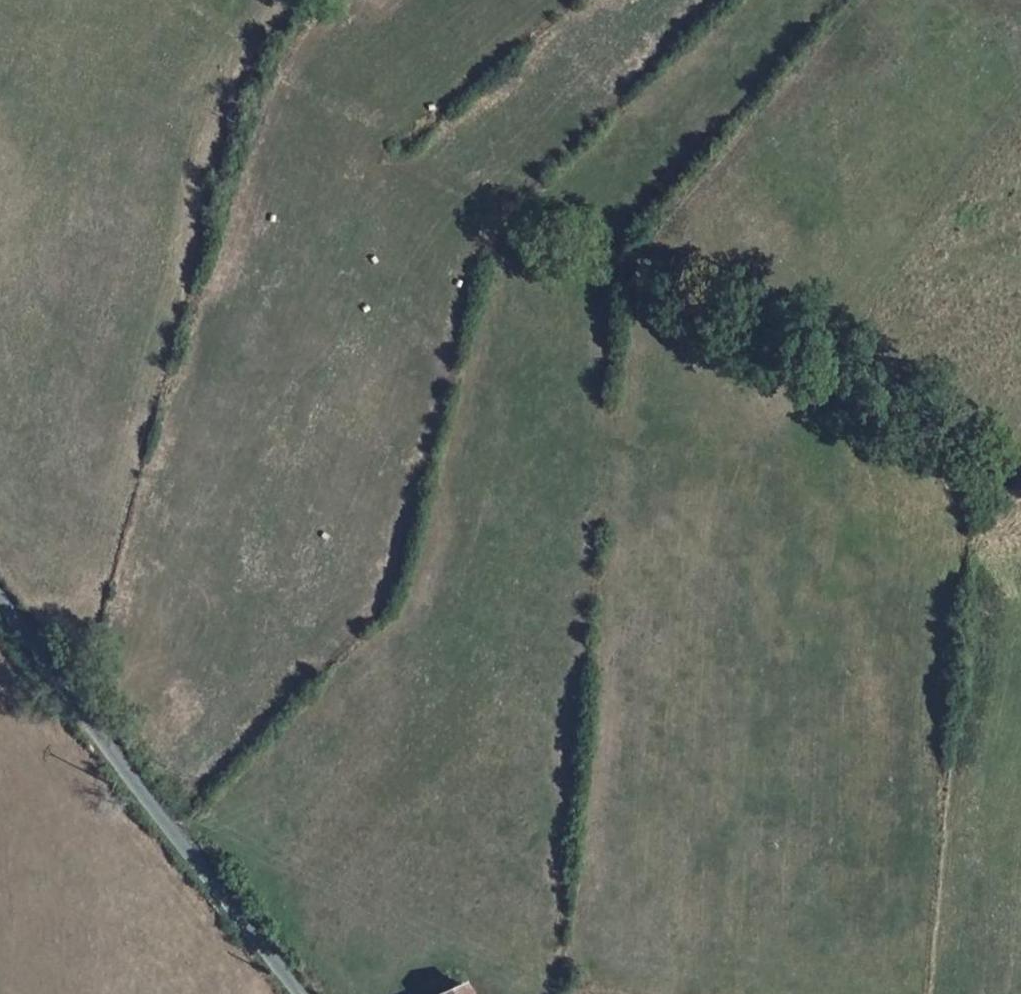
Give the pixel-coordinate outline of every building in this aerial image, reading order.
[(453,983),(426,993),(461,993),(453,983)]
